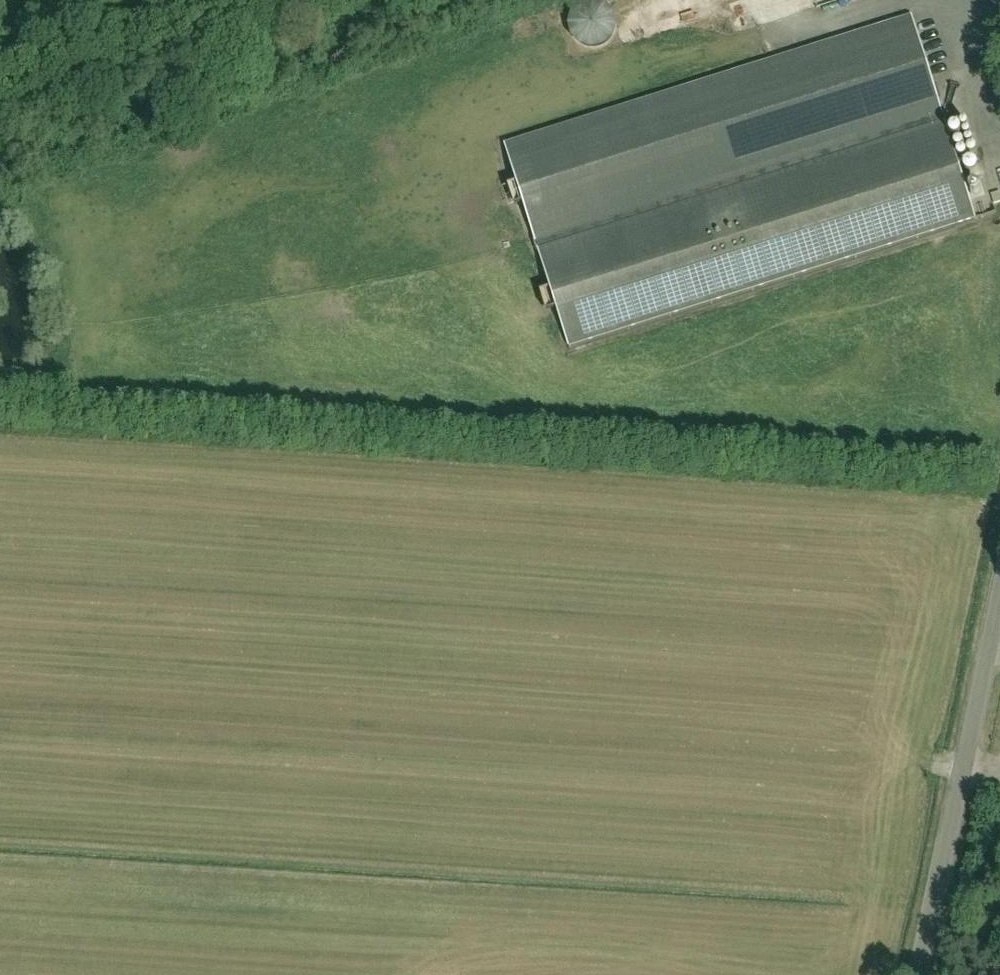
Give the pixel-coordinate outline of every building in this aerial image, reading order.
[(740,34),(820,16),(816,0),(767,0),(734,7),(740,34)] [(569,346),(977,217),(915,16),(764,64),(506,146),(552,287),(537,293),(545,313),(557,309),(569,346)]
